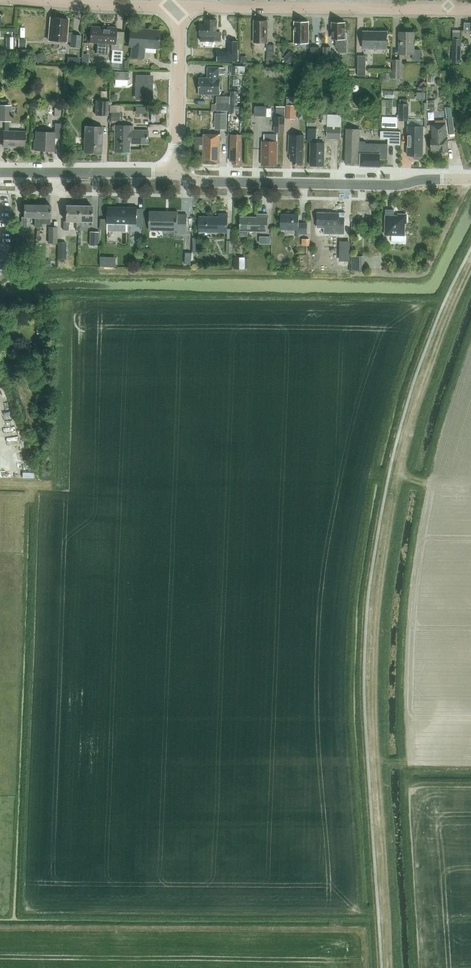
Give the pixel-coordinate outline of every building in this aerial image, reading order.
[(80,47),(81,35),(72,34),(72,32),(67,32),(68,19),(51,17),(49,40),(71,42),(71,47),(80,47)] [(221,40),(221,32),(216,32),(217,20),(206,20),(206,25),(201,25),(201,35),(214,35),(214,40),(221,40)] [(267,43),(268,21),(255,21),(254,43),(267,43)] [(308,43),(308,22),(295,22),(295,43),(308,43)] [(347,52),(347,39),(347,32),(346,32),(346,27),(345,27),(345,23),(333,23),(333,40),(337,40),(337,48),(338,48),(338,52),(347,52)] [(109,28),(91,26),(90,42),(98,43),(96,55),(107,56),(108,43),(112,44),(111,50),(122,51),(123,40),(116,40),(117,28),(109,27),(109,28)] [(158,49),(160,31),(131,29),(129,46),(132,46),(131,57),(144,58),(145,47),(158,49)] [(387,49),(388,32),(364,32),(364,49),(387,49)] [(420,60),(420,50),(414,50),(415,32),(399,32),(399,54),(413,54),(413,60),(420,60)] [(461,64),(462,39),(453,39),(453,63),(461,64)] [(216,52),(216,62),(236,62),(236,42),(227,42),(227,52),(216,52)] [(122,60),(123,51),(112,50),(111,62),(122,63),(122,60)] [(44,51),(36,55),(39,62),(47,58),(44,51)] [(289,51),(283,59),(289,64),(296,56),(289,51)] [(366,68),(366,55),(358,55),(358,76),(366,76),(366,68)] [(400,69),(400,59),(393,59),(393,70),(391,70),(391,77),(400,77),(400,69)] [(199,78),(199,94),(220,94),(221,78),(219,78),(219,75),(225,75),(225,68),(219,68),(219,67),(208,67),(208,78),(199,78)] [(128,80),(129,72),(115,71),(114,79),(128,80)] [(151,99),(152,76),(137,76),(137,99),(151,99)] [(230,113),(238,113),(239,92),(231,91),(230,113)] [(229,111),(230,96),(217,96),(216,104),(212,104),(212,110),(229,111)] [(295,102),(296,97),(287,97),(287,102),(287,104),(295,105),(295,102)] [(96,101),(96,116),(108,116),(109,102),(96,101)] [(400,104),(399,104),(399,122),(409,122),(409,104),(408,104),(400,104)] [(5,122),(5,131),(3,131),(3,146),(24,147),(25,132),(9,131),(9,122),(10,122),(11,106),(0,105),(0,122),(5,122)] [(296,105),(287,105),(286,119),(296,119),(296,105)] [(277,116),(286,116),(286,107),(277,107),(277,116)] [(299,111),(298,119),(307,120),(308,111),(299,111)] [(112,113),(111,121),(120,121),(121,113),(112,113)] [(228,129),(228,113),(215,113),(215,129),(228,129)] [(342,127),(342,115),(328,115),(328,126),(327,126),(327,137),(341,137),(342,127)] [(286,116),(277,116),(275,116),(275,133),(286,133),(286,116)] [(398,117),(383,117),(382,127),(397,128),(398,117)] [(60,138),(61,122),(55,122),(54,131),(36,131),(35,139),(34,139),(34,150),(54,150),(54,138),(60,138)] [(440,152),(448,152),(448,138),(447,138),(446,124),(433,124),(432,125),(432,139),(431,139),(432,151),(439,150),(440,152)] [(148,144),(149,130),(133,130),(133,125),(116,125),(116,152),(129,152),(129,143),(148,144)] [(102,153),(103,127),(86,126),(84,152),(102,153)] [(408,126),(408,155),(413,156),(413,157),(414,158),(415,159),(420,159),(421,158),(422,157),(422,156),(423,156),(424,127),(408,126)] [(324,166),(325,143),(316,143),(317,129),(309,129),(308,142),(311,142),(310,166),(324,166)] [(367,142),(367,136),(360,136),(360,129),(347,129),(346,163),(359,164),(359,163),(361,163),(360,167),(380,167),(380,159),(388,159),(388,144),(366,143),(366,142),(367,142)] [(381,131),(381,139),(389,139),(389,144),(401,144),(401,131),(381,131)] [(220,163),(220,134),(204,134),(203,163),(220,163)] [(231,135),(230,161),(233,161),(233,164),(241,164),(242,135),(231,135)] [(263,141),(262,165),(277,165),(278,135),(264,135),(265,141),(263,141)] [(290,135),(289,154),(291,154),(291,161),(293,161),(293,164),(303,165),(304,135),(290,135)] [(37,217),(37,204),(24,204),(23,217),(22,217),(21,226),(27,226),(27,217),(35,217),(37,217)] [(42,223),(50,224),(50,205),(37,204),(37,217),(35,217),(35,226),(42,227),(42,223)] [(64,220),(64,230),(68,230),(69,221),(76,221),(79,221),(79,205),(66,205),(65,220),(64,220)] [(76,221),(76,230),(81,230),(82,221),(92,222),(92,206),(79,205),(79,221),(76,221)] [(137,225),(138,207),(108,206),(108,231),(128,231),(128,225),(137,225)] [(394,216),(395,210),(386,210),(385,235),(392,235),(392,242),(404,242),(404,235),(405,235),(405,223),(407,223),(407,214),(398,214),(398,216),(394,216)] [(187,234),(187,215),(172,214),(172,211),(149,211),(149,229),(177,229),(177,234),(187,234)] [(227,232),(228,214),(218,213),(218,217),(199,216),(199,232),(227,232)] [(344,229),(345,218),(339,218),(339,213),(318,213),(318,227),(339,228),(339,229),(344,229)] [(268,231),(268,215),(257,214),(257,217),(240,217),(240,236),(249,236),(249,231),(268,231)] [(307,234),(307,224),(299,224),(299,215),(281,215),(281,229),(297,229),(297,234),(307,234)] [(57,243),(57,227),(49,227),(49,243),(57,243)] [(99,246),(100,232),(90,231),(90,246),(99,246)] [(13,238),(13,247),(24,247),(24,238),(13,238)] [(58,242),(58,259),(67,259),(67,242),(58,242)] [(352,256),(352,271),(365,271),(365,256),(352,256)] [(246,259),(246,257),(234,257),(234,269),(248,269),(248,259),(246,259)] [(101,258),(101,267),(116,267),(116,258),(101,258)] [(33,353),(33,361),(43,362),(43,354),(33,353)]
